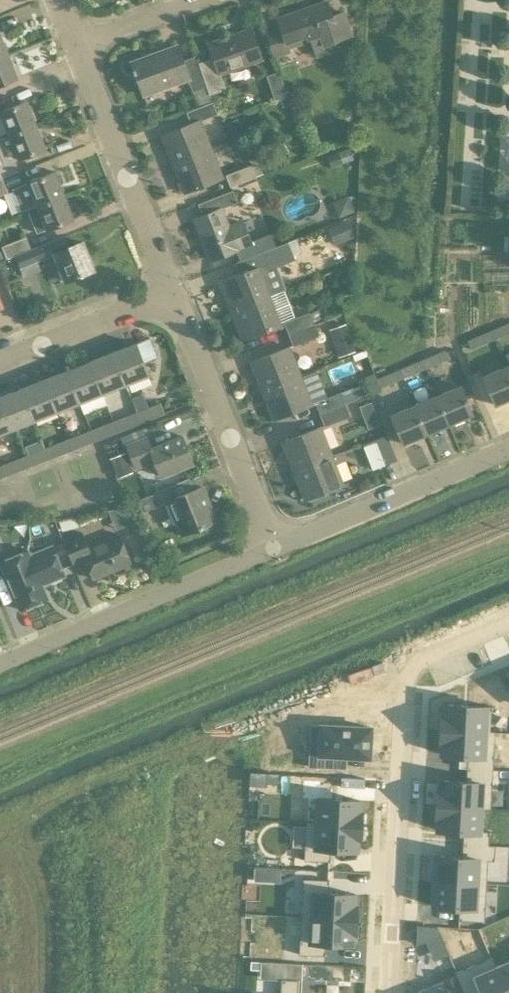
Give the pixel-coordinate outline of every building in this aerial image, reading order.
[(279,26),(264,32),(273,59),(290,52),(288,48),(310,40),(316,56),(337,49),(334,40),(351,34),(343,11),(331,15),(326,0),(276,17),(279,26)] [(207,86),(210,94),(225,88),(219,73),(260,59),(249,27),(207,42),(212,57),(199,62),(207,86)] [(192,91),(193,91),(207,86),(199,62),(198,63),(195,55),(182,60),(177,44),(129,61),(141,94),(187,77),(192,91)] [(16,77),(7,53),(0,56),(0,83),(16,77)] [(265,75),(274,99),(286,96),(277,71),(265,75)] [(207,86),(193,91),(199,106),(212,101),(209,94),(210,94),(207,86)] [(0,110),(0,114),(8,134),(8,135),(34,124),(25,101),(0,110)] [(161,134),(172,163),(211,148),(200,121),(217,114),(212,101),(199,106),(185,112),(190,123),(161,134)] [(238,120),(224,126),(228,137),(243,131),(238,120)] [(1,178),(18,171),(14,160),(17,159),(17,158),(43,147),(34,124),(8,135),(8,134),(0,137),(0,155),(3,163),(0,165),(0,178),(1,178)] [(260,139),(269,135),(266,126),(256,130),(260,139)] [(211,148),(172,163),(184,192),(222,177),(211,148)] [(331,167),(342,163),(338,152),(326,156),(331,167)] [(229,187),(255,176),(252,167),(251,164),(224,175),(229,187)] [(259,164),(252,167),(255,176),(256,177),(263,174),(259,164)] [(54,174),(53,172),(12,188),(21,211),(62,195),(58,185),(62,183),(63,180),(60,173),(57,172),(54,174)] [(227,226),(220,208),(237,202),(232,190),(197,204),(202,215),(194,218),(210,260),(237,250),(237,248),(252,242),(243,220),(227,226)] [(71,218),(62,195),(21,211),(26,209),(36,233),(45,229),(44,228),(71,218)] [(340,214),(354,210),(351,197),(336,202),(340,214)] [(334,229),(340,244),(353,239),(347,224),(334,229)] [(63,235),(30,249),(14,255),(22,277),(40,270),(37,261),(54,254),(65,281),(93,269),(81,241),(67,247),(63,235)] [(14,255),(30,249),(25,236),(1,246),(2,250),(6,258),(14,255)] [(256,254),(260,264),(261,266),(268,264),(269,268),(275,266),(295,259),(293,254),(300,252),(295,239),(288,241),(281,244),(259,253),(256,254)] [(284,288),(275,266),(269,268),(268,264),(261,266),(260,264),(219,281),(230,310),(268,294),(284,288)] [(280,323),(268,294),(230,310),(242,339),(280,323)] [(319,309),(309,313),(312,321),(322,317),(319,309)] [(313,324),(312,321),(309,313),(309,312),(283,322),(287,334),(313,324)] [(495,339),(508,332),(508,322),(491,330),(495,339)] [(313,324),(287,334),(292,346),(318,336),(313,324)] [(334,341),(349,336),(345,324),(330,330),(334,341)] [(469,349),(495,339),(491,330),(465,340),(469,349)] [(112,352),(124,384),(148,374),(135,342),(112,352)] [(262,389),(300,375),(289,345),(250,361),(262,389)] [(421,359),(425,368),(449,358),(445,349),(421,359)] [(365,350),(353,355),(355,360),(367,355),(365,350)] [(112,352),(89,361),(102,393),(124,384),(112,352)] [(398,369),(402,378),(425,368),(421,359),(398,369)] [(66,370),(79,402),(102,393),(89,361),(66,370)] [(508,398),(508,373),(506,366),(483,376),(495,404),(508,398)] [(374,373),(364,377),(371,395),(381,391),(380,387),(402,378),(398,369),(376,378),(374,373)] [(66,370),(43,379),(56,411),(79,402),(66,370)] [(312,403),(300,375),(262,389),(273,419),(312,403)] [(20,388),(33,420),(56,411),(43,379),(20,388)] [(460,385),(437,396),(449,424),(472,414),(460,385)] [(314,402),(319,414),(345,404),(358,399),(353,387),(314,402)] [(0,396),(0,404),(10,429),(33,420),(20,388),(0,396)] [(142,393),(131,398),(136,411),(135,411),(140,423),(164,414),(159,402),(148,406),(142,393)] [(414,405),(426,434),(449,424),(437,396),(414,405)] [(362,414),(374,409),(371,402),(359,406),(362,414)] [(0,404),(0,433),(10,429),(0,404)] [(349,416),(345,404),(319,414),(323,426),(349,416)] [(403,444),(426,434),(414,405),(390,416),(403,444)] [(113,420),(117,432),(140,423),(135,411),(113,420)] [(90,429),(94,441),(117,432),(113,420),(90,429)] [(293,470),(332,455),(320,425),(282,440),(293,470)] [(67,438),(71,450),(94,441),(90,429),(67,438)] [(396,460),(386,434),(363,443),(373,469),(396,460)] [(181,435),(151,447),(146,435),(124,444),(134,469),(150,463),(153,470),(157,469),(160,477),(192,464),(181,435)] [(44,447),(48,459),(71,450),(67,438),(44,447)] [(21,456),(25,468),(48,459),(44,447),(21,456)] [(110,457),(117,477),(132,471),(125,452),(110,457)] [(343,484),(332,455),(293,470),(305,499),(343,484)] [(0,464),(0,471),(2,477),(25,468),(21,456),(0,464)] [(182,534),(215,520),(202,487),(179,496),(174,483),(154,491),(159,505),(169,501),(182,534)] [(113,509),(118,527),(134,523),(129,504),(113,509)] [(93,578),(130,563),(118,534),(87,546),(81,532),(63,540),(73,564),(85,559),(93,578)] [(51,546),(29,555),(27,550),(0,561),(0,563),(19,609),(47,598),(41,584),(63,575),(51,546)] [(441,714),(440,728),(490,731),(490,730),(491,706),(443,704),(443,714),(441,714)] [(311,724),(309,766),(341,768),(341,756),(347,756),(369,757),(371,727),(311,724)] [(440,728),(439,743),(441,743),(441,754),(467,755),(467,768),(492,769),(495,731),(490,730),(490,731),(440,728)] [(437,790),(436,804),(481,807),(481,808),(490,808),(492,769),(467,768),(466,781),(439,779),(439,790),(437,790)] [(278,773),(267,772),(267,782),(277,783),(278,773)] [(316,822),(315,823),(360,825),(361,811),(359,811),(360,800),(317,798),(316,822)] [(436,804),(435,818),(437,819),(436,829),(463,831),(462,844),(488,845),(488,844),(489,838),(489,831),(479,830),(481,808),(481,807),(436,804)] [(306,821),(304,860),(330,861),(330,849),(357,850),(358,839),(359,839),(360,825),(315,823),(316,822),(306,821)] [(432,861),(431,875),(434,875),(434,880),(486,883),(487,859),(494,860),(495,845),(488,844),(488,845),(462,844),(462,856),(435,855),(435,861),(432,861)] [(280,868),(268,868),(267,881),(280,881),(280,868)] [(303,878),(301,916),(355,919),(356,905),(354,905),(355,894),(328,892),(329,880),(303,878)] [(434,880),(432,905),(459,906),(458,919),(484,921),(486,883),(434,880)] [(301,916),(299,954),(325,955),(325,942),(352,944),(353,933),(354,933),(355,919),(301,916)] [(437,925),(416,924),(415,945),(425,941),(441,935),(437,925)] [(455,972),(456,975),(457,975),(464,992),(472,992),(478,991),(479,992),(506,992),(494,966),(495,966),(492,957),(455,972)] [(494,966),(506,992),(508,992),(508,960),(495,966),(494,966)] [(457,975),(456,975),(418,991),(419,992),(464,992),(457,975)] [(298,979),(281,979),(280,992),(298,992),(298,979)]
